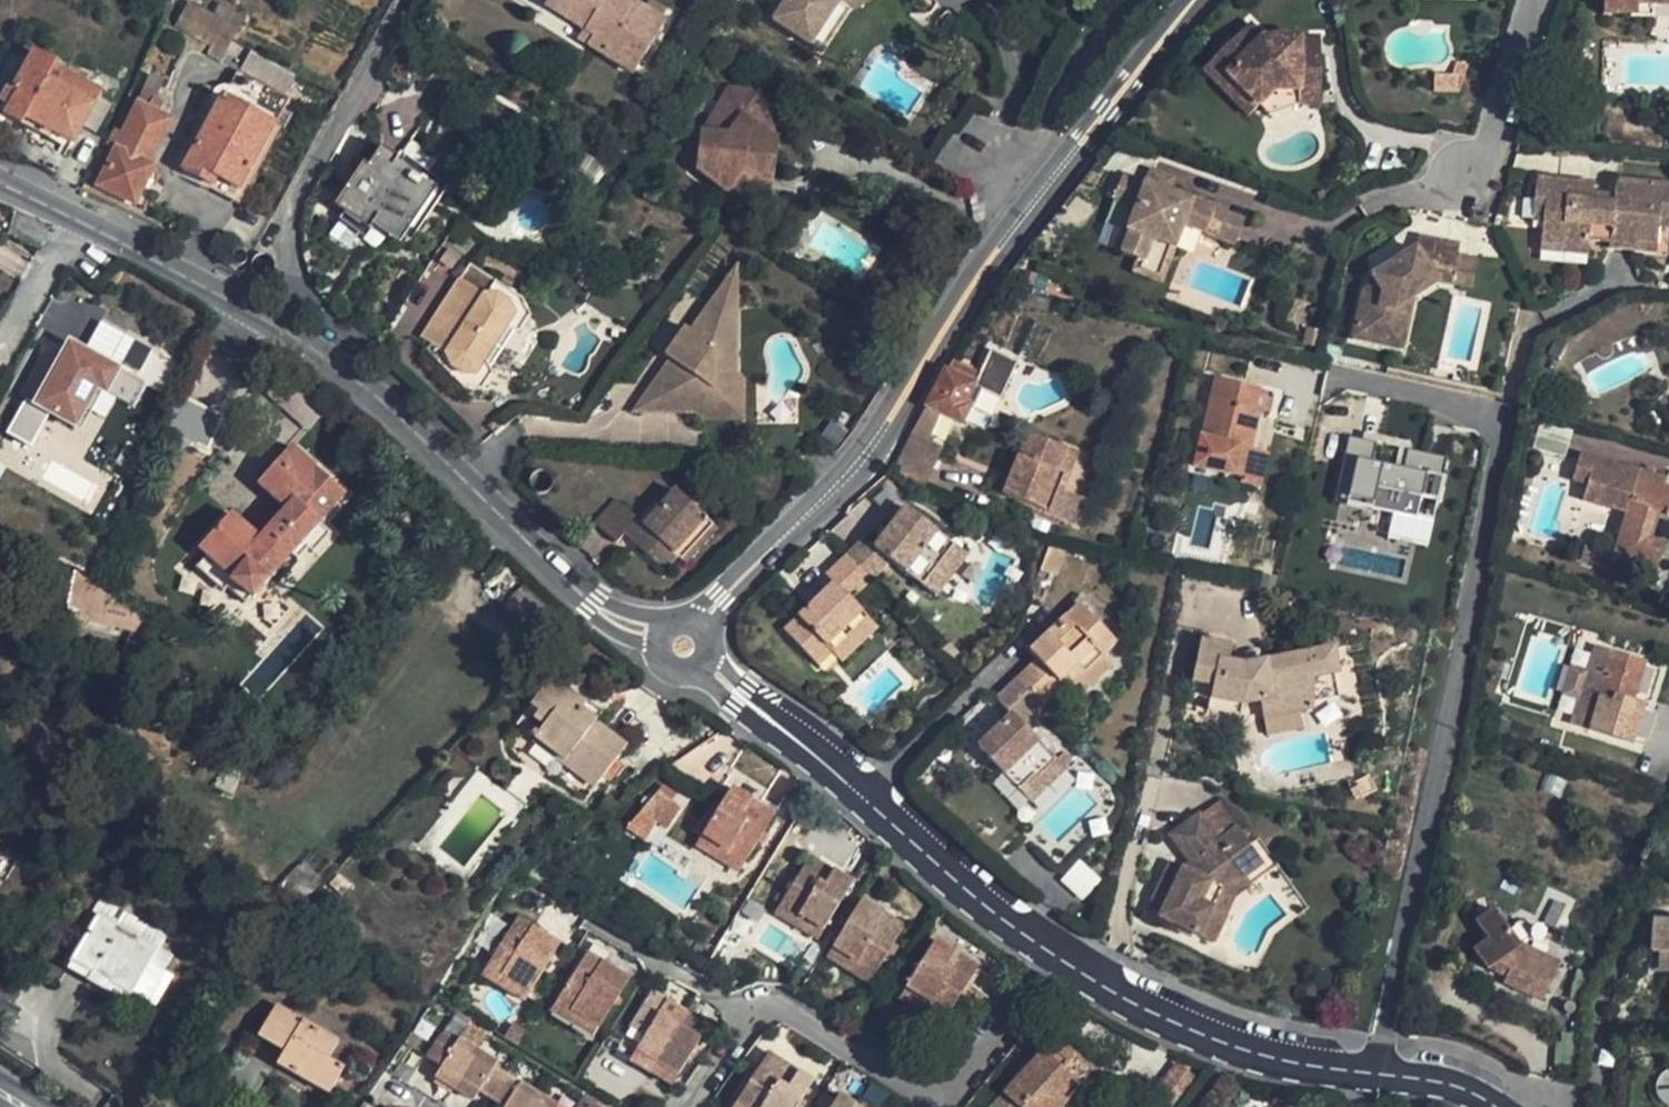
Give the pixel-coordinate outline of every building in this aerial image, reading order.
[(546,6),(565,18),(576,0),(549,0),(546,6)] [(628,0),(576,0),(565,18),(585,31),(594,36),(588,46),(633,74),(665,23),(628,0)] [(837,3),(843,0),(786,0),(772,20),(809,45),(837,3)] [(850,12),(872,0),(843,0),(837,3),(850,12)] [(1604,15),(1638,16),(1638,5),(1654,6),(1668,6),(1668,0),(1604,0),(1604,15)] [(237,29),(187,1),(173,27),(210,48),(206,56),(219,63),(237,29)] [(809,45),(822,54),(850,12),(837,3),(809,45)] [(1638,5),(1638,16),(1653,16),(1654,6),(1638,5)] [(1321,90),(1321,39),(1263,39),(1249,25),(1214,61),(1243,90),(1233,100),(1250,116),(1275,90),(1321,90)] [(579,40),(588,46),(594,36),(585,31),(579,40)] [(71,143),(103,84),(76,73),(72,80),(49,68),(52,62),(30,50),(9,88),(5,85),(0,95),(0,102),(6,106),(1,115),(19,124),(22,118),(71,143)] [(1214,61),(1203,70),(1233,100),(1243,90),(1214,61)] [(276,94),(281,84),(246,65),(241,75),(276,94)] [(217,179),(239,191),(288,100),(276,94),(241,75),(237,73),(184,171),(204,181),(208,174),(217,179)] [(731,87),(724,97),(736,98),(757,101),(753,89),(731,87)] [(761,90),(753,89),(757,101),(768,134),(778,140),(761,90)] [(1300,90),(1275,90),(1260,106),(1270,116),(1300,105),(1300,90)] [(1321,104),(1321,90),(1300,90),(1300,105),(1321,104)] [(736,98),(724,97),(700,132),(712,133),(736,98)] [(700,132),(695,169),(726,193),(741,175),(773,178),(778,140),(768,134),(757,101),(736,98),(712,133),(700,132)] [(169,119),(137,103),(96,185),(133,203),(152,165),(147,163),(169,119)] [(410,141),(399,156),(426,174),(436,160),(410,141)] [(397,159),(381,148),(368,167),(363,164),(334,206),(369,230),(372,225),(377,218),(401,235),(430,192),(419,185),(426,174),(399,156),(397,159)] [(1150,171),(1146,185),(1170,194),(1175,180),(1150,171)] [(208,174),(204,181),(213,186),(217,179),(208,174)] [(446,188),(426,174),(419,185),(430,192),(439,198),(446,188)] [(769,207),(773,178),(741,175),(726,193),(742,204),(769,207)] [(1122,254),(1143,263),(1152,240),(1175,248),(1183,226),(1235,245),(1244,221),(1214,210),(1213,213),(1191,204),(1192,202),(1124,176),(1114,202),(1136,211),(1128,231),(1130,231),(1122,254)] [(1616,179),(1614,193),(1613,203),(1593,201),(1594,191),(1595,183),(1537,178),(1534,204),(1545,205),(1543,221),(1541,243),(1562,245),(1562,253),(1588,255),(1590,240),(1610,242),(1610,249),(1656,253),(1659,226),(1661,207),(1668,208),(1668,184),(1616,179)] [(1594,191),(1593,201),(1613,203),(1614,193),(1594,191)] [(430,192),(401,235),(410,241),(439,198),(430,192)] [(1136,211),(1114,202),(1106,222),(1128,231),(1136,211)] [(1545,205),(1534,204),(1533,220),(1543,221),(1545,205)] [(1661,207),(1659,226),(1668,227),(1668,208),(1661,207)] [(396,241),(401,235),(377,218),(372,225),(396,241)] [(1378,282),(1364,291),(1354,338),(1386,345),(1394,309),(1409,312),(1412,298),(1436,282),(1451,285),(1459,247),(1418,238),(1416,250),(1374,277),(1378,282)] [(598,262),(606,247),(591,240),(584,254),(598,262)] [(1562,245),(1541,243),(1541,251),(1562,253),(1562,245)] [(1478,261),(1457,257),(1451,285),(1472,289),(1478,261)] [(493,374),(483,356),(500,330),(517,332),(520,331),(530,316),(522,300),(468,266),(459,280),(465,284),(458,295),(472,304),(449,340),(435,331),(427,342),(431,344),(426,351),(463,388),(481,390),(493,374)] [(736,268),(707,308),(736,308),(736,268)] [(465,284),(459,280),(452,292),(458,295),(465,284)] [(458,295),(452,292),(429,327),(435,331),(449,340),(472,304),(458,295)] [(684,327),(663,355),(669,359),(675,363),(686,363),(686,373),(669,373),(669,411),(705,411),(707,411),(707,397),(736,397),(736,381),(736,308),(707,308),(690,332),(684,327)] [(1394,309),(1386,345),(1401,348),(1409,312),(1394,309)] [(435,331),(429,327),(422,339),(427,342),(435,331)] [(27,400),(9,433),(31,445),(48,416),(75,432),(99,390),(132,408),(144,387),(68,343),(33,403),(27,400)] [(1000,400),(1018,363),(992,350),(981,374),(954,361),(948,373),(945,371),(927,407),(963,424),(970,407),(975,409),(983,392),(1000,400)] [(669,411),(669,373),(669,359),(632,411),(669,411)] [(675,363),(669,359),(669,373),(686,373),(686,363),(675,363)] [(1215,379),(1194,469),(1233,477),(1240,447),(1253,450),(1261,415),(1270,417),(1276,393),(1215,379)] [(707,397),(707,411),(705,411),(705,419),(743,419),(743,381),(736,381),(736,397),(707,397)] [(970,407),(963,424),(961,428),(983,438),(992,417),(970,407)] [(1262,452),(1270,417),(1261,415),(1253,450),(1262,452)] [(1541,422),(1533,448),(1565,457),(1573,431),(1541,422)] [(1029,433),(1005,495),(1075,522),(1084,500),(1058,490),(1064,474),(1059,472),(1068,449),(1029,433)] [(943,449),(911,435),(902,453),(934,468),(943,449)] [(1337,500),(1420,517),(1424,498),(1439,501),(1448,458),(1399,448),(1396,464),(1375,460),(1379,441),(1350,436),(1337,500)] [(318,523),(344,494),(290,446),(257,482),(278,501),(251,532),(229,513),(199,547),(206,554),(234,578),(253,595),(291,553),(318,523)] [(1269,454),(1262,452),(1240,447),(1233,477),(1242,479),(1241,484),(1261,488),(1269,454)] [(1078,453),(1068,449),(1059,472),(1069,476),(1078,453)] [(934,468),(902,453),(894,468),(924,490),(934,468)] [(1656,571),(1664,545),(1647,540),(1656,510),(1668,514),(1668,487),(1664,486),(1666,478),(1631,467),(1630,469),(1581,453),(1572,481),(1588,485),(1583,500),(1626,514),(1613,557),(1656,571)] [(1063,492),(1069,476),(1064,474),(1058,490),(1063,492)] [(716,529),(675,491),(644,525),(630,540),(664,571),(676,557),(684,564),(716,529)] [(1424,498),(1420,517),(1436,520),(1439,501),(1424,498)] [(597,526),(616,543),(623,535),(637,519),(615,500),(597,520),(588,512),(582,519),(594,529),(597,526)] [(952,544),(905,509),(877,547),(866,540),(848,556),(871,580),(891,561),(921,584),(952,544)] [(623,535),(630,540),(644,525),(637,519),(623,535)] [(314,554),(331,535),(318,523),(291,553),(299,560),(309,549),(314,554)] [(952,544),(921,584),(937,596),(967,555),(952,544)] [(1064,549),(1050,545),(1040,571),(1054,576),(1064,549)] [(224,590),(227,586),(234,578),(206,554),(196,565),(224,590)] [(835,585),(785,632),(818,666),(832,653),(868,618),(850,599),(871,580),(848,556),(827,577),(835,585)] [(87,576),(74,568),(68,595),(67,605),(68,610),(73,614),(77,617),(133,629),(144,631),(149,619),(87,576)] [(246,603),(253,595),(234,578),(227,586),(246,603)] [(1082,605),(1030,652),(1038,660),(1018,679),(1038,700),(1058,682),(1076,665),(1084,674),(1103,656),(1117,643),(1082,605)] [(877,628),(868,618),(832,653),(841,662),(877,628)] [(144,631),(133,629),(119,663),(129,666),(144,631)] [(1334,648),(1244,665),(1229,662),(1232,645),(1201,638),(1190,694),(1211,698),(1243,705),(1260,701),(1263,718),(1299,711),(1311,709),(1312,703),(1339,698),(1335,674),(1338,673),(1334,648)] [(1631,747),(1642,706),(1628,701),(1641,661),(1610,651),(1595,647),(1588,670),(1579,701),(1571,728),(1590,734),(1631,747)] [(1084,674),(1093,684),(1113,665),(1103,656),(1084,674)] [(1655,665),(1641,661),(1628,701),(1642,706),(1655,665)] [(1093,684),(1084,674),(1076,665),(1058,682),(1068,692),(1075,700),(1093,684)] [(1562,695),(1579,701),(1588,670),(1570,665),(1562,695)] [(552,678),(531,705),(539,711),(534,718),(544,725),(534,738),(565,762),(569,756),(600,780),(627,745),(596,720),(582,709),(585,704),(583,703),(552,678)] [(1038,700),(1018,679),(996,699),(1012,716),(979,747),(1029,801),(1064,769),(1029,731),(1049,713),(1047,711),(1038,700)] [(1068,692),(1058,682),(1038,700),(1047,711),(1068,692)] [(1241,715),(1243,705),(1211,698),(1208,708),(1241,715)] [(583,703),(585,704),(582,709),(596,720),(602,713),(586,700),(583,703)] [(1299,711),(1263,718),(1267,734),(1302,727),(1299,711)] [(565,762),(534,738),(532,741),(563,765),(565,762)] [(594,789),(600,780),(569,756),(565,762),(563,765),(594,789)] [(731,787),(702,835),(745,862),(775,814),(731,787)] [(681,808),(658,792),(641,812),(656,822),(659,817),(670,824),(681,808)] [(1236,826),(1219,802),(1200,816),(1217,840),(1236,826)] [(656,822),(641,812),(625,829),(644,842),(656,822)] [(1193,933),(1213,943),(1227,915),(1216,910),(1225,890),(1245,876),(1263,863),(1236,826),(1217,840),(1200,816),(1172,836),(1192,863),(1188,871),(1172,863),(1161,886),(1173,892),(1165,908),(1160,917),(1177,926),(1176,929),(1192,937),(1193,933)] [(659,817),(656,822),(667,829),(670,824),(659,817)] [(745,862),(702,835),(696,845),(739,872),(745,862)] [(810,856),(775,913),(818,940),(853,883),(810,856)] [(1082,859),(1061,877),(1079,899),(1100,882),(1082,859)] [(1216,910),(1227,915),(1235,898),(1252,885),(1245,876),(1225,890),(1216,910)] [(1173,892),(1161,886),(1153,902),(1165,908),(1173,892)] [(905,927),(862,900),(827,958),(870,984),(888,954),(894,945),(905,927)] [(1542,1000),(1559,965),(1521,946),(1496,910),(1475,924),(1488,942),(1473,952),(1487,971),(1496,964),(1509,971),(1505,979),(1503,982),(1542,1000)] [(98,915),(73,961),(93,972),(89,979),(107,989),(110,982),(131,994),(157,949),(98,915)] [(517,917),(481,974),(525,1001),(560,943),(517,917)] [(1553,936),(1519,920),(1509,929),(1521,946),(1543,957),(1553,936)] [(1652,953),(1658,953),(1668,954),(1668,921),(1654,920),(1652,953)] [(978,966),(936,940),(905,990),(948,1015),(950,1012),(955,1003),(978,966)] [(894,945),(888,954),(893,957),(898,948),(894,945)] [(551,1010),(594,1037),(631,978),(588,952),(569,981),(560,976),(548,995),(557,1000),(551,1010)] [(1668,974),(1668,954),(1658,953),(1657,973),(1668,974)] [(1509,971),(1496,964),(1487,971),(1505,979),(1509,971)] [(948,1015),(905,990),(900,999),(942,1025),(948,1015)] [(673,1084),(708,1027),(652,992),(617,1049),(673,1084)] [(953,1014),(958,1005),(955,1003),(950,1012),(953,1014)] [(339,1041),(276,1005),(258,1035),(285,1050),(277,1063),(329,1093),(343,1068),(328,1059),(339,1041)] [(488,1028),(459,1010),(428,1057),(442,1065),(435,1077),(473,1100),(479,1090),(492,1098),(508,1074),(495,1066),(498,1061),(476,1048),(488,1028)] [(993,1106),(1061,1106),(1080,1085),(1062,1069),(1075,1055),(1056,1038),(993,1106)] [(814,1081),(770,1053),(735,1106),(797,1106),(814,1081)] [(1155,1093),(1174,1106),(1176,1106),(1197,1079),(1177,1064),(1155,1093)] [(508,1074),(492,1098),(505,1106),(561,1106),(508,1074)] [(832,1106),(858,1106),(839,1095),(832,1106)] [(582,1097),(576,1106),(598,1106),(582,1097)]
